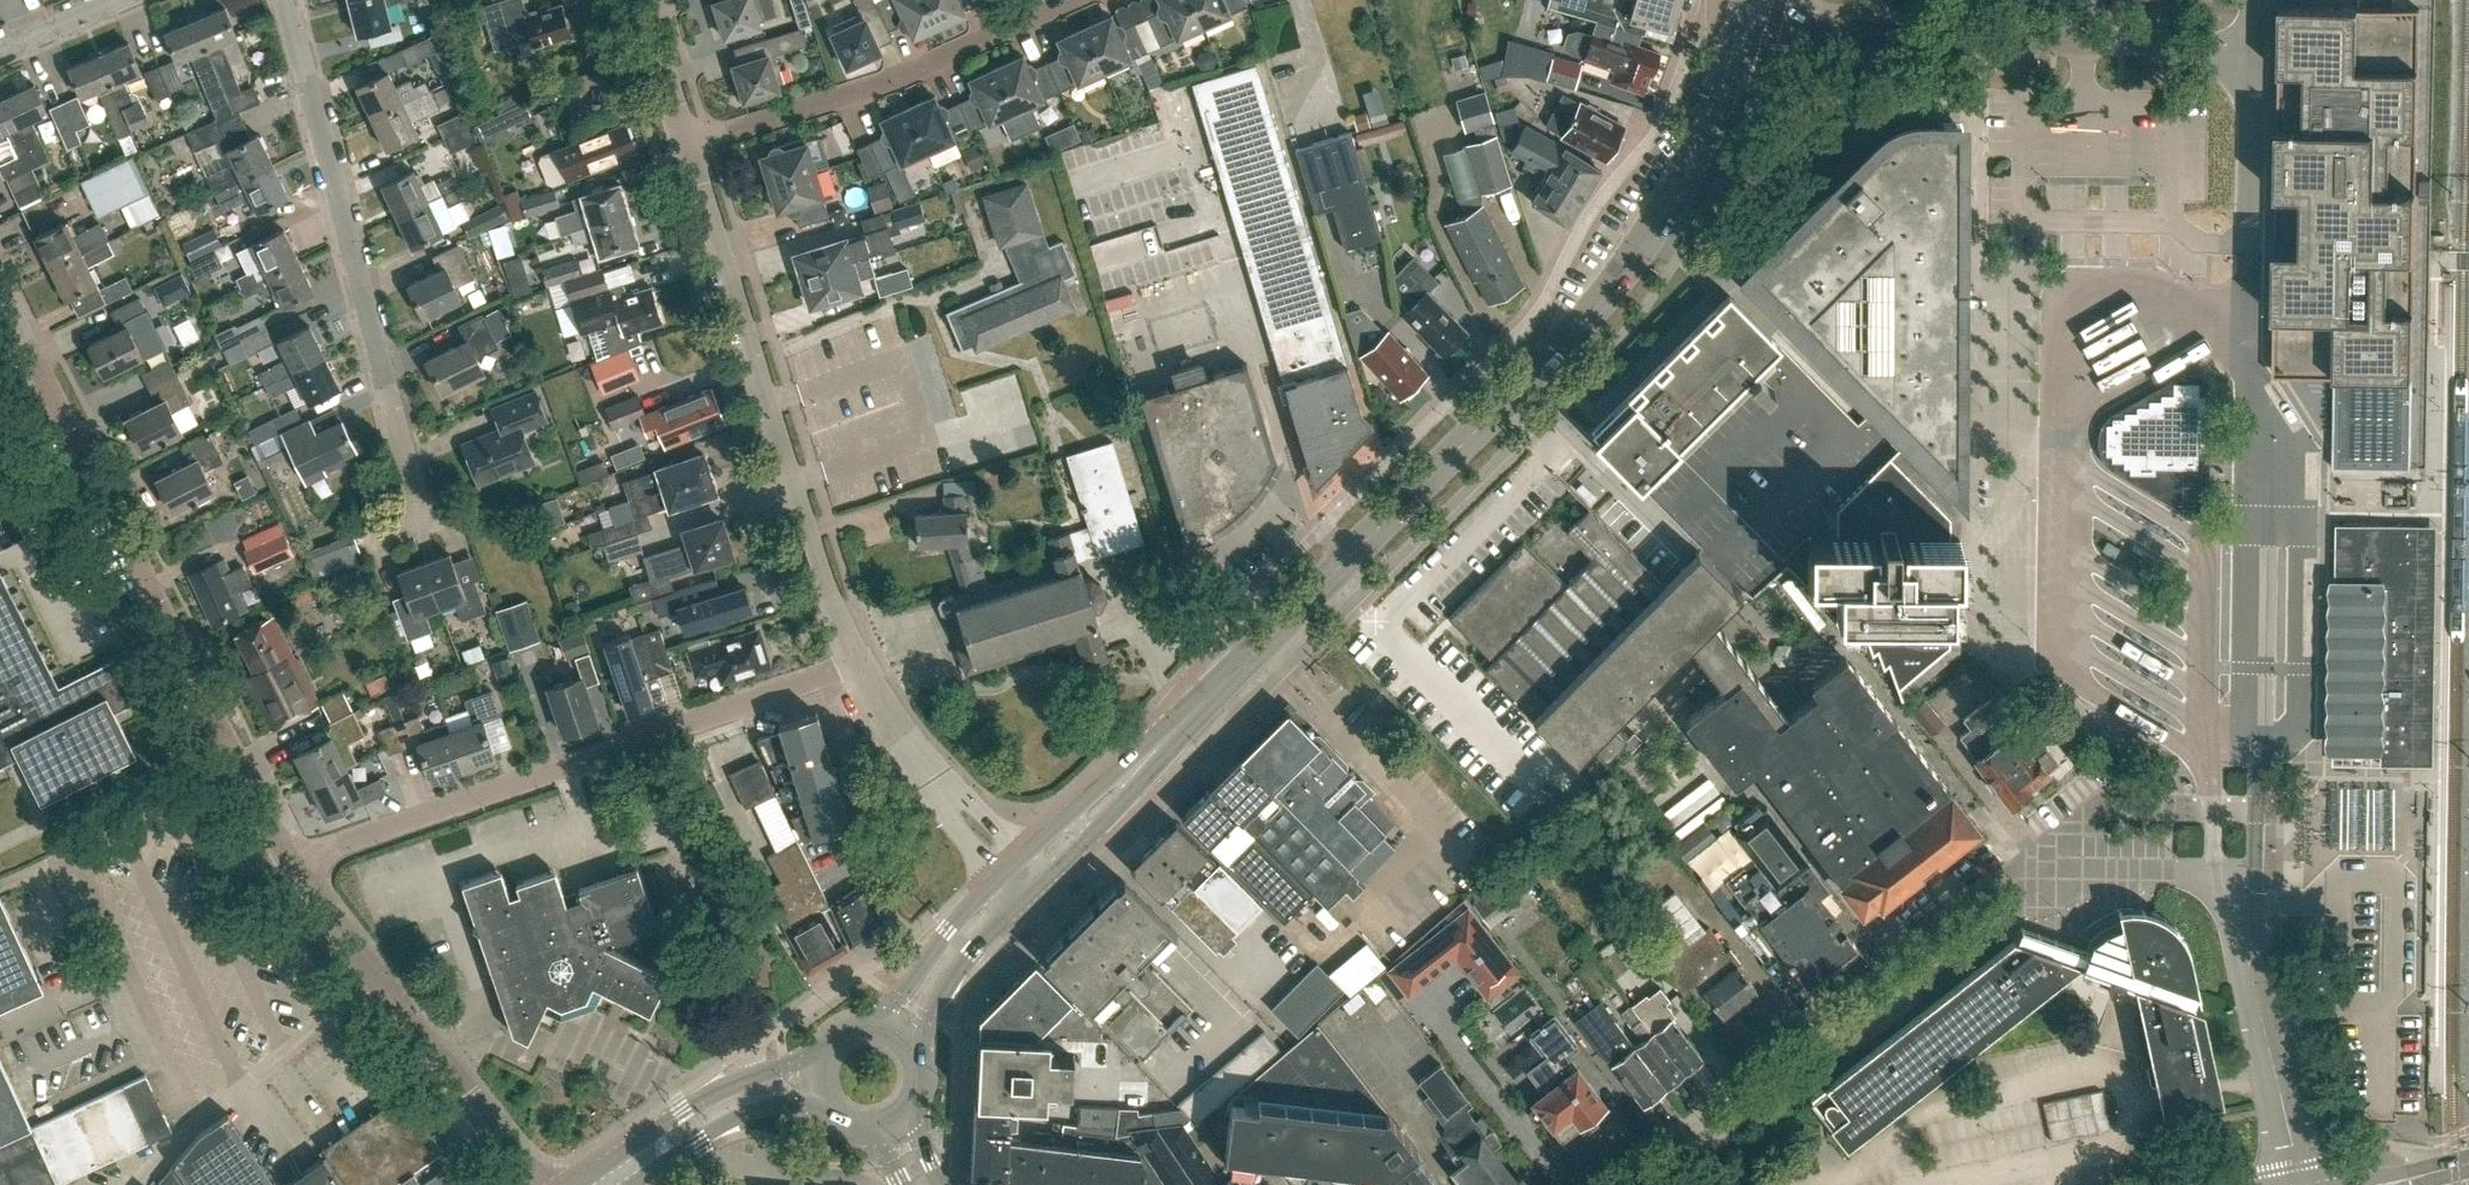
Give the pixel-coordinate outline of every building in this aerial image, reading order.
[(391,26),(386,5),(406,0),(353,0),(349,1),(357,35),(391,26)] [(521,0),(504,0),(473,10),(477,24),(486,21),(494,51),(531,40),(533,47),(570,36),(569,32),(571,29),(568,20),(565,18),(561,6),(538,12),(537,9),(525,13),(521,0)] [(759,27),(757,22),(764,20),(758,0),(718,0),(719,1),(713,2),(724,37),(759,27)] [(875,2),(874,0),(854,0),(860,13),(833,25),(836,32),(831,34),(846,67),(879,52),(877,47),(892,40),(888,31),(875,2)] [(912,37),(938,25),(927,0),(880,0),(875,2),(888,31),(901,25),(901,26),(902,27),(903,28),(904,28),(905,29),(907,29),(908,29),(912,37)] [(938,25),(964,14),(961,5),(962,5),(963,3),(963,2),(964,1),(964,0),(927,0),(938,25)] [(1203,27),(1190,0),(1159,0),(1161,4),(1159,5),(1158,7),(1158,9),(1158,10),(1158,12),(1145,18),(1158,47),(1203,27)] [(1203,27),(1247,7),(1244,0),(1190,0),(1203,27)] [(1677,7),(1679,0),(1549,0),(1547,7),(1599,22),(1637,33),(1644,35),(1648,24),(1670,30),(1677,7)] [(2411,470),(2420,9),(2281,6),(2274,346),(2335,347),(2333,468),(2411,470)] [(238,111),(260,102),(254,86),(241,92),(227,57),(241,52),(235,37),(223,8),(194,20),(231,114),(238,111)] [(1084,28),(1103,71),(1148,51),(1135,22),(1122,28),(1121,27),(1120,26),(1118,25),(1117,25),(1116,25),(1114,25),(1110,17),(1084,28)] [(214,120),(231,114),(194,20),(164,32),(176,61),(191,55),(217,119),(214,120)] [(1632,45),(1637,33),(1599,22),(1593,38),(1580,33),(1570,35),(1566,46),(1572,54),(1586,58),(1585,60),(1586,60),(1617,71),(1613,82),(1644,93),(1650,74),(1652,75),(1653,71),(1657,68),(1659,63),(1657,59),(1659,55),(1633,45),(1632,45)] [(743,100),(778,90),(777,85),(783,83),(774,54),(806,45),(801,28),(733,48),(738,64),(732,65),(743,100)] [(1059,57),(1046,63),(1059,91),(1103,71),(1084,28),(1058,40),(1062,49),(1061,49),(1060,50),(1060,51),(1059,52),(1059,54),(1059,55),(1059,57)] [(428,37),(401,50),(408,65),(444,48),(437,33),(428,37)] [(97,55),(126,123),(129,132),(131,131),(130,130),(141,125),(144,117),(140,108),(132,105),(123,84),(125,84),(123,79),(139,72),(127,43),(97,55)] [(1545,80),(1552,56),(1533,50),(1526,75),(1545,80)] [(113,128),(126,123),(97,55),(67,68),(80,97),(96,90),(98,95),(99,94),(113,128)] [(1026,65),(1022,57),(996,68),(1025,134),(1040,127),(1030,105),(1059,91),(1046,63),(1033,68),(1032,67),(1030,65),(1028,65),(1026,65)] [(158,67),(168,94),(184,87),(173,61),(158,67)] [(1357,443),(1372,427),(1361,416),(1361,415),(1354,391),(1303,220),(1256,66),(1193,85),(1239,239),(1288,398),(1301,444),(1303,443),(1303,442),(1305,442),(1310,462),(1331,467),(1341,456),(1342,457),(1342,458),(1343,459),(1357,443)] [(156,99),(168,94),(158,67),(145,72),(156,99)] [(970,96),(971,97),(958,103),(971,131),(1000,118),(1009,141),(1025,134),(996,68),(970,80),(973,89),(972,90),(971,91),(971,92),(970,94),(970,96)] [(429,91),(424,82),(407,90),(410,97),(402,101),(388,72),(356,87),(371,118),(429,91)] [(1157,80),(1143,82),(1151,127),(1165,125),(1157,80)] [(32,149),(39,163),(46,160),(29,121),(45,113),(32,85),(3,98),(28,151),(32,149)] [(386,149),(417,134),(410,119),(424,112),(422,105),(433,100),(429,91),(371,118),(386,149)] [(1497,134),(1485,91),(1456,100),(1465,132),(1474,129),(1477,141),(1465,144),(1481,194),(1513,185),(1497,134)] [(501,113),(524,102),(520,93),(497,104),(501,113)] [(76,131),(90,124),(77,96),(63,103),(76,131)] [(1579,105),(1563,96),(1545,128),(1562,137),(1562,138),(1606,161),(1624,128),(1597,113),(1595,109),(1588,105),(1584,106),(1580,104),(1579,105)] [(907,108),(927,151),(971,131),(958,103),(945,108),(944,107),(942,106),(941,105),(939,105),(938,105),(937,105),(933,97),(907,108)] [(4,132),(6,137),(6,136),(11,146),(16,156),(0,163),(0,167),(11,192),(36,181),(29,167),(39,163),(32,149),(28,151),(3,98),(0,100),(0,134),(4,132)] [(524,102),(501,113),(499,114),(500,116),(496,118),(497,119),(476,129),(481,140),(506,127),(507,128),(534,116),(526,101),(524,102)] [(81,142),(76,131),(63,103),(50,109),(67,149),(81,142)] [(870,143),(883,171),(927,151),(907,108),(881,120),(885,129),(884,129),(883,130),(882,132),(882,133),(882,134),(882,136),(882,137),(870,143)] [(238,111),(231,114),(214,120),(215,121),(186,133),(194,151),(218,141),(229,165),(206,177),(214,194),(272,166),(256,135),(248,139),(238,111)] [(443,138),(470,125),(464,112),(455,116),(437,125),(443,138)] [(1357,144),(1405,130),(1402,120),(1354,134),(1357,144)] [(636,151),(625,123),(554,150),(566,181),(620,161),(618,157),(636,151)] [(470,125),(443,138),(450,154),(478,141),(470,125)] [(1547,175),(1584,198),(1601,170),(1563,147),(1525,127),(1510,153),(1525,161),(1522,166),(1536,174),(1539,169),(1548,174),(1547,175)] [(1926,127),(1923,127),(1919,127),(1914,127),(1909,128),(1904,129),(1900,131),(1895,133),(1891,135),(1887,137),(1883,140),(1880,144),(1833,190),(1808,215),(1777,246),(1751,271),(1751,272),(1790,311),(1881,403),(1959,483),(1960,407),(1960,213),(1961,127),(1960,127),(1942,127),(1926,127)] [(1345,251),(1383,240),(1351,132),(1296,149),(1315,214),(1332,209),(1345,251)] [(760,157),(769,184),(814,170),(804,138),(774,147),(773,147),(772,148),(770,150),(770,151),(769,152),(769,154),(760,157)] [(869,177),(883,171),(870,143),(856,149),(869,177)] [(970,171),(985,164),(976,143),(961,150),(970,171)] [(158,215),(148,192),(143,183),(131,157),(83,181),(99,215),(121,204),(132,228),(158,215)] [(214,194),(223,211),(249,198),(256,212),(287,196),(272,166),(214,194)] [(828,217),(814,170),(769,184),(777,211),(786,209),(786,210),(788,211),(789,212),(790,212),(791,213),(794,212),(798,226),(828,217)] [(413,171),(381,186),(396,217),(440,196),(434,184),(432,180),(420,186),(413,171)] [(1567,225),(1584,198),(1547,175),(1531,203),(1567,225)] [(450,177),(434,184),(440,196),(455,189),(450,177)] [(619,184),(581,196),(581,197),(572,200),(576,212),(556,218),(562,237),(572,234),(571,233),(590,227),(629,215),(619,184)] [(1000,245),(1003,244),(1041,233),(1026,184),(986,197),(1000,245)] [(455,189),(440,196),(445,207),(461,200),(455,189)] [(560,207),(553,189),(520,198),(517,191),(503,195),(505,200),(511,221),(525,216),(526,217),(560,207)] [(440,196),(396,217),(411,247),(455,226),(445,207),(440,196)] [(920,201),(891,210),(897,229),(926,220),(920,201)] [(1520,287),(1507,264),(1512,261),(1483,206),(1447,225),(1476,280),(1478,279),(1490,303),(1520,287)] [(471,237),(502,222),(495,207),(464,222),(471,237)] [(629,215),(590,227),(571,233),(572,234),(575,246),(590,241),(595,257),(599,255),(599,257),(638,245),(629,215)] [(48,269),(105,241),(107,240),(108,239),(100,221),(70,236),(64,223),(33,238),(48,269)] [(834,267),(869,257),(883,253),(884,257),(895,253),(888,229),(796,256),(800,268),(800,278),(823,270),(824,274),(835,270),(834,267)] [(236,278),(240,287),(298,261),(283,230),(252,245),(259,260),(250,264),(253,270),(236,278)] [(191,259),(219,245),(212,232),(184,246),(191,259)] [(1041,233),(1003,244),(1019,282),(1004,289),(1000,280),(988,285),(991,294),(946,313),(962,351),(975,346),(976,350),(1074,309),(1062,281),(1077,275),(1062,241),(1048,247),(1042,232),(1041,233)] [(105,241),(48,269),(64,300),(95,285),(86,267),(113,253),(111,250),(118,246),(114,238),(107,241),(107,240),(105,241)] [(508,238),(491,244),(496,258),(513,253),(508,238)] [(422,317),(460,299),(455,288),(473,278),(457,245),(431,257),(437,270),(407,285),(422,317)] [(214,251),(188,264),(196,279),(222,266),(214,251)] [(823,270),(800,278),(805,286),(812,306),(860,292),(857,282),(875,276),(869,257),(834,267),(835,270),(824,274),(823,270)] [(545,286),(563,280),(579,275),(575,260),(540,270),(545,286)] [(312,292),(298,261),(240,287),(244,297),(262,289),(265,296),(274,292),(280,307),(312,292)] [(1438,282),(1419,264),(1408,275),(1406,272),(1393,285),(1401,299),(1400,300),(1410,310),(1403,316),(1444,357),(1446,355),(1452,355),(1457,349),(1458,344),(1468,334),(1427,292),(1438,282)] [(579,275),(563,280),(578,331),(586,328),(594,356),(608,351),(608,353),(640,343),(636,330),(661,323),(650,288),(625,296),(622,284),(607,289),(601,268),(579,275)] [(880,296),(913,286),(907,268),(874,278),(880,296)] [(182,274),(156,288),(166,306),(192,292),(182,274)] [(106,304),(133,291),(126,277),(98,290),(106,304)] [(1750,385),(1766,401),(1775,392),(1760,377),(1759,376),(1773,362),(1774,361),(1770,356),(1779,348),(1780,346),(1771,336),(1742,307),(1728,294),(1717,305),(1591,430),(1597,436),(1594,440),(1639,486),(1641,485),(1649,477),(1650,476),(1654,480),(1750,385)] [(103,376),(141,357),(141,356),(161,346),(151,327),(152,327),(138,298),(110,312),(119,329),(87,345),(103,376)] [(499,307),(481,316),(494,342),(511,334),(499,307)] [(1411,392),(1412,388),(1427,374),(1412,357),(1412,353),(1408,348),(1404,348),(1389,332),(1385,335),(1361,308),(1344,314),(1358,360),(1361,357),(1399,399),(1402,397),(1407,397),(1411,392)] [(241,342),(267,330),(261,316),(236,328),(235,325),(214,335),(222,350),(240,341),(241,342)] [(476,359),(497,349),(494,342),(481,316),(458,327),(466,342),(426,361),(442,393),(483,373),(476,359)] [(265,386),(323,358),(308,327),(277,342),(286,360),(273,366),(274,367),(259,374),(265,386)] [(267,330),(241,342),(248,357),(274,344),(267,330)] [(1229,336),(1212,342),(1219,363),(1237,357),(1229,336)] [(601,394),(639,379),(626,349),(589,364),(601,394)] [(175,373),(194,365),(190,354),(170,362),(175,373)] [(323,358),(265,386),(270,397),(297,384),(307,404),(338,389),(323,358)] [(1214,534),(1210,522),(1218,520),(1220,519),(1230,514),(1238,508),(1246,501),(1249,497),(1253,492),(1258,483),(1261,478),(1265,468),(1266,463),(1267,453),(1268,442),(1267,432),(1264,421),(1247,365),(1212,376),(1204,378),(1201,365),(1175,373),(1179,386),(1177,386),(1142,397),(1186,542),(1214,534)] [(126,421),(141,451),(180,432),(170,413),(190,404),(175,376),(147,390),(155,406),(126,421)] [(2198,393),(2198,381),(2172,380),(2172,392),(2160,392),(2160,398),(2148,398),(2148,405),(2136,404),(2136,410),(2124,410),(2124,416),(2112,416),(2112,422),(2106,422),(2105,454),(2111,454),(2111,460),(2123,460),(2123,466),(2129,466),(2129,472),(2154,472),(2154,466),(2197,467),(2197,448),(2203,448),(2204,393),(2198,393)] [(665,448),(725,423),(711,388),(650,412),(665,448)] [(478,486),(534,463),(522,432),(546,422),(535,393),(492,410),(500,430),(462,445),(478,486)] [(247,431),(254,445),(281,432),(274,418),(247,431)] [(282,434),(291,452),(305,482),(357,457),(354,451),(355,450),(341,422),(315,435),(308,421),(282,434)] [(261,467),(291,452),(282,434),(281,432),(254,445),(251,447),(261,467)] [(172,512),(212,492),(203,473),(222,463),(208,434),(180,449),(188,465),(156,481),(172,512)] [(1068,537),(1076,562),(1097,556),(1098,558),(1144,544),(1113,442),(1066,457),(1082,508),(1080,508),(1081,512),(1083,511),(1089,529),(1068,537)] [(1898,448),(1836,509),(1836,536),(1836,576),(1836,618),(1836,619),(1836,620),(1836,621),(1836,622),(1845,633),(1854,625),(1861,642),(1866,638),(1872,655),(1877,651),(1883,668),(1884,668),(1888,664),(1901,700),(1902,699),(1899,689),(1949,646),(1950,577),(1959,577),(1959,574),(1957,574),(1958,557),(1959,557),(1959,537),(1950,537),(1950,518),(1890,458),(1897,451),(1899,449),(1903,445),(1902,444),(1898,448)] [(636,497),(709,473),(702,454),(657,469),(657,471),(628,481),(634,498),(636,497)] [(602,545),(636,534),(636,533),(652,528),(647,513),(669,505),(670,508),(715,493),(709,473),(636,497),(634,498),(609,507),(614,523),(586,532),(592,548),(602,545)] [(247,475),(233,481),(241,499),(255,493),(247,475)] [(958,576),(982,569),(977,555),(970,557),(965,540),(967,540),(964,509),(963,509),(962,493),(943,494),(944,511),(914,513),(917,544),(947,542),(958,576)] [(21,536),(0,496),(0,547),(21,536)] [(1590,509),(1566,532),(1593,559),(1567,586),(1523,543),(1516,550),(1449,619),(1492,662),(1485,669),(1534,717),(1533,718),(1577,762),(1594,744),(1606,756),(1627,734),(1615,722),(1690,644),(1723,689),(1685,718),(1733,780),(1753,765),(1843,880),(1842,881),(1861,906),(1876,894),(1879,898),(1919,867),(1920,869),(1937,855),(1936,854),(1974,824),(1948,790),(1947,791),(1939,780),(1940,780),(1848,663),(1838,661),(1810,683),(1819,695),(1813,700),(1810,697),(1786,716),(1712,621),(1743,594),(1737,588),(1736,589),(1698,551),(1666,584),(1590,509)] [(651,583),(696,569),(695,568),(732,556),(721,519),(684,531),(688,545),(644,559),(651,583)] [(2411,611),(2412,568),(2412,524),(2408,524),(2381,523),(2360,523),(2359,588),(2335,588),(2335,611),(2347,611),(2346,675),(2334,675),(2333,741),(2381,741),(2381,764),(2410,764),(2411,655),(2416,655),(2417,611),(2411,611)] [(244,550),(254,573),(293,555),(283,533),(244,550)] [(636,534),(602,545),(607,561),(642,550),(636,534)] [(1078,569),(1076,562),(1068,537),(1068,535),(1049,541),(1055,561),(1039,566),(1041,573),(991,588),(989,581),(986,583),(982,569),(958,576),(963,593),(954,596),(950,594),(940,597),(937,602),(940,610),(945,614),(947,613),(966,673),(1075,639),(1085,669),(1107,662),(1096,623),(1097,623),(1093,610),(1096,610),(1099,607),(1101,605),(1102,603),(1104,600),(1104,596),(1104,591),(1102,589),(1101,586),(1098,584),(1094,582),(1089,580),(1087,580),(1084,581),(1080,569),(1078,569)] [(345,537),(306,552),(317,582),(357,567),(345,537)] [(2114,557),(2119,549),(2107,541),(2102,550),(2114,557)] [(422,564),(439,608),(454,602),(460,621),(471,617),(485,612),(473,581),(460,586),(448,555),(422,564)] [(1748,588),(1787,623),(1814,593),(1776,558),(1748,588)] [(229,573),(223,560),(189,575),(211,625),(246,609),(238,591),(251,585),(243,567),(229,573)] [(408,604),(395,609),(407,641),(410,640),(415,652),(433,646),(428,633),(431,632),(425,613),(439,608),(422,564),(397,574),(408,604)] [(6,764),(18,757),(40,802),(41,801),(134,754),(114,713),(138,700),(117,659),(56,690),(11,600),(0,578),(0,766),(6,764)] [(677,610),(683,631),(687,630),(708,624),(709,628),(729,622),(727,618),(752,610),(746,589),(745,586),(720,594),(715,579),(656,597),(662,615),(677,610)] [(484,603),(494,643),(530,634),(520,594),(484,603)] [(294,660),(272,617),(234,637),(253,675),(247,678),(250,684),(247,685),(270,731),(319,706),(295,660),(294,660)] [(672,671),(658,628),(630,638),(629,635),(604,643),(627,711),(648,704),(640,682),(672,671)] [(761,648),(756,633),(727,641),(727,639),(689,651),(696,673),(719,666),(722,679),(767,665),(766,662),(768,662),(763,647),(761,648)] [(1776,658),(1784,645),(1771,637),(1763,649),(1776,658)] [(562,732),(596,721),(584,686),(598,681),(589,652),(574,657),(580,675),(547,686),(562,732)] [(468,710),(445,718),(447,722),(450,732),(463,769),(496,758),(483,722),(500,716),(492,691),(465,700),(468,710)] [(2012,730),(2005,720),(1988,699),(1962,719),(1969,728),(1959,736),(1976,759),(1975,760),(2010,806),(2014,803),(2018,803),(2025,798),(2026,793),(2029,790),(2027,788),(2047,773),(2045,771),(2056,762),(2044,746),(2034,754),(2033,752),(2032,753),(2013,729),(2012,730)] [(1929,736),(1945,724),(1926,700),(1911,713),(1929,736)] [(1350,868),(1386,832),(1386,831),(1394,823),(1364,792),(1366,790),(1354,778),(1355,771),(1348,771),(1312,735),(1312,728),(1305,728),(1288,710),(1276,722),(1269,722),(1269,729),(1240,758),(1285,803),(1350,868)] [(310,786),(346,769),(357,763),(348,744),(364,736),(352,712),(329,723),(335,735),(295,755),(310,786)] [(770,768),(828,750),(816,712),(778,724),(780,731),(756,738),(770,768)] [(418,716),(392,725),(401,751),(418,745),(430,780),(463,769),(450,732),(447,722),(423,730),(418,716)] [(392,725),(380,729),(388,755),(401,751),(392,725)] [(1620,746),(1627,752),(1628,754),(1643,739),(1635,731),(1620,746)] [(787,802),(840,786),(828,750),(770,768),(787,802)] [(693,790),(708,785),(698,758),(684,764),(693,790)] [(1360,885),(1363,881),(1350,868),(1285,803),(1240,758),(1209,788),(1256,834),(1313,893),(1327,908),(1345,891),(1352,898),(1362,887),(1360,885)] [(746,809),(776,795),(760,759),(729,774),(746,809)] [(310,786),(325,816),(360,799),(362,804),(386,792),(378,777),(356,788),(346,769),(310,786)] [(787,802),(796,821),(803,837),(851,822),(840,786),(787,802)] [(1284,922),(1313,893),(1256,834),(1209,788),(1181,816),(1227,862),(1225,864),(1284,922)] [(1857,947),(1810,886),(1821,877),(1811,865),(1767,808),(1761,812),(1756,806),(1734,823),(1739,829),(1734,833),(1755,861),(1745,868),(1743,866),(1725,881),(1807,986),(1857,947)] [(1153,844),(1184,875),(1182,877),(1237,932),(1242,927),(1262,907),(1219,863),(1218,864),(1176,822),(1153,844)] [(808,971),(845,951),(823,910),(829,907),(798,842),(768,857),(782,882),(764,891),(786,930),(808,971)] [(1236,932),(1237,932),(1182,877),(1184,875),(1153,844),(1130,867),(1216,953),(1218,951),(1222,955),(1241,937),(1236,932)] [(1522,868),(1527,865),(1544,887),(1553,880),(1536,858),(1542,853),(1535,845),(1515,860),(1522,868)] [(566,903),(555,871),(516,884),(519,893),(509,896),(501,871),(462,884),(513,1034),(528,1041),(543,1011),(561,1019),(594,1008),(603,990),(650,1013),(668,977),(603,945),(607,936),(615,940),(657,926),(638,871),(582,890),(577,900),(566,903)] [(1177,932),(1124,881),(1118,887),(1114,883),(1045,951),(1049,955),(1043,961),(1141,1060),(1161,1040),(1160,1039),(1192,1008),(1152,967),(1150,969),(1141,959),(1171,929),(1176,934),(1177,932)] [(831,905),(851,946),(885,924),(866,882),(865,882),(846,895),(831,905)] [(1514,909),(1494,885),(1471,902),(1490,927),(1514,909)] [(1704,929),(1674,891),(1650,909),(1676,944),(1679,948),(1659,964),(1683,995),(1691,990),(1696,997),(1704,991),(1722,1015),(1740,1001),(1743,1003),(1753,995),(1751,992),(1756,989),(1737,965),(1740,963),(1730,949),(1725,953),(1722,949),(1724,948),(1708,926),(1704,929)] [(36,993),(27,974),(33,971),(2,903),(0,904),(0,1009),(36,993)] [(1520,973),(1468,906),(1386,970),(1407,997),(1456,960),(1487,999),(1520,973)] [(2135,987),(2141,1016),(2157,1089),(2158,1093),(2161,1107),(2162,1114),(2222,1101),(2221,1094),(2218,1080),(2217,1076),(2200,999),(2190,953),(2189,949),(2187,943),(2185,938),(2181,933),(2178,928),(2173,923),(2168,919),(2164,917),(2158,913),(2153,911),(2152,911),(2151,916),(2149,919),(2148,923),(2120,921),(2104,930),(2091,940),(2090,941),(2087,950),(2021,927),(2021,929),(2016,941),(2013,940),(2012,941),(1826,1087),(1838,1102),(1836,1102),(1833,1100),(1830,1100),(1826,1101),(1824,1104),(1823,1108),(1825,1112),(1833,1123),(1829,1126),(1835,1133),(1846,1148),(2080,967),(2101,975),(2098,984),(2108,987),(2107,988),(2112,990),(2114,991),(2120,993),(2124,983),(2135,987)] [(1614,940),(1629,966),(1639,959),(1624,934),(1614,940)] [(1289,980),(1311,959),(1289,935),(1267,956),(1289,980)] [(1349,995),(1383,966),(1365,944),(1329,974),(1344,990),(1349,995)] [(1100,1040),(1101,1029),(1095,1022),(1087,1022),(1088,1013),(1037,961),(1035,963),(1036,963),(981,1017),(980,1031),(979,1031),(979,1032),(1100,1040)] [(1317,962),(1305,974),(1333,1001),(1344,990),(1317,962)] [(1604,979),(1615,995),(1628,986),(1617,970),(1604,979)] [(1321,1013),(1333,1001),(1305,974),(1294,985),(1321,1013)] [(1309,1024),(1321,1013),(1294,985),(1282,997),(1309,1024)] [(1641,1017),(1652,1032),(1683,1071),(1702,1057),(1671,1017),(1675,1014),(1665,1002),(1669,999),(1660,987),(1647,997),(1637,1002),(1632,1006),(1641,1017)] [(1512,1007),(1491,1019),(1477,996),(1460,1006),(1506,1081),(1524,1070),(1524,1071),(1544,1059),(1512,1007)] [(1298,1036),(1309,1024),(1282,997),(1270,1009),(1298,1036)] [(1641,1104),(1664,1086),(1633,1046),(1634,1046),(1613,1020),(1613,1019),(1614,1018),(1600,1000),(1575,1019),(1590,1038),(1641,1104)] [(1622,1014),(1631,1025),(1641,1017),(1632,1006),(1622,1014)] [(1600,1121),(1595,1113),(1602,1108),(1603,1104),(1564,1053),(1575,1045),(1554,1016),(1529,1035),(1547,1057),(1529,1071),(1544,1092),(1533,1100),(1534,1103),(1528,1107),(1528,1113),(1532,1119),(1540,1120),(1545,1116),(1560,1136),(1564,1137),(1574,1130),(1579,1137),(1600,1121)] [(1367,1184),(1433,1184),(1410,1156),(1417,1150),(1317,1024),(1231,1097),(1224,1155),(1245,1180),(1247,1179),(1248,1177),(1250,1175),(1251,1173),(1252,1171),(1253,1168),(1253,1166),(1254,1161),(1254,1158),(1276,1161),(1296,1184),(1298,1184),(1300,1183),(1301,1181),(1303,1179),(1304,1176),(1305,1174),(1305,1172),(1306,1169),(1306,1167),(1306,1164),(1328,1167),(1343,1184),(1357,1184),(1363,1180),(1367,1184)] [(1252,1041),(1270,1062),(1281,1052),(1263,1031),(1252,1041)] [(1683,1071),(1652,1032),(1634,1046),(1633,1046),(1664,1086),(1683,1071)] [(1061,1038),(981,1033),(979,1033),(975,1100),(1057,1105),(1058,1089),(1071,1090),(1074,1055),(1060,1054),(1061,1038)] [(1259,1071),(1270,1062),(1252,1041),(1241,1050),(1259,1071)] [(1248,1080),(1259,1071),(1241,1050),(1230,1059),(1248,1080)] [(1237,1089),(1248,1080),(1230,1059),(1219,1068),(1237,1089)] [(31,1129),(0,1062),(0,1184),(57,1184),(31,1129)] [(1467,1110),(1473,1106),(1468,1099),(1441,1064),(1419,1080),(1430,1094),(1425,1098),(1447,1128),(1444,1130),(1444,1133),(1453,1145),(1443,1153),(1454,1167),(1450,1170),(1462,1184),(1526,1184),(1519,1175),(1513,1180),(1490,1149),(1501,1141),(1490,1127),(1490,1128),(1481,1117),(1475,1120),(1467,1110)] [(1227,1099),(1237,1089),(1219,1068),(1209,1077),(1227,1099)] [(57,1184),(58,1184),(150,1142),(149,1142),(171,1132),(145,1076),(123,1086),(31,1129),(57,1184)] [(1216,1108),(1227,1099),(1209,1077),(1198,1087),(1216,1108)] [(1205,1117),(1216,1108),(1198,1087),(1187,1096),(1205,1117)] [(2035,1089),(2036,1123),(2095,1121),(2093,1087),(2035,1089)] [(324,1158),(344,1184),(466,1184),(442,1151),(443,1150),(402,1093),(322,1149),(327,1156),(324,1158)] [(1175,1106),(1182,1113),(1194,1127),(1202,1120),(1205,1117),(1187,1096),(1175,1106)] [(1008,1177),(1015,1178),(1020,1138),(1009,1137),(1011,1103),(975,1100),(971,1172),(999,1173),(999,1177),(1008,1177)] [(1079,1106),(1076,1126),(1076,1130),(1116,1135),(1119,1108),(1079,1106)] [(1130,1129),(1154,1126),(1152,1112),(1143,1113),(1143,1109),(1119,1108),(1116,1135),(1136,1148),(1140,1153),(1146,1163),(1150,1160),(1130,1129)] [(1182,1122),(1198,1146),(1212,1136),(1202,1120),(1194,1127),(1182,1113),(1177,1116),(1173,1110),(1156,1112),(1157,1125),(1182,1122)] [(199,1134),(158,1184),(159,1184),(270,1184),(222,1118),(199,1134)] [(1198,1146),(1182,1122),(1157,1125),(1196,1184),(1203,1184),(1222,1182),(1198,1146)] [(1076,1130),(1076,1126),(1061,1124),(1058,1143),(1140,1153),(1136,1148),(1116,1135),(1076,1130)] [(1157,1125),(1154,1126),(1130,1129),(1150,1160),(1166,1184),(1196,1184),(1157,1125)] [(1031,1140),(1026,1178),(1039,1180),(1044,1141),(1031,1140)] [(1040,1180),(1040,1181),(1072,1184),(1143,1184),(1146,1163),(1140,1153),(1058,1143),(1044,1141),(1039,1180),(1040,1180)] [(324,1158),(285,1184),(344,1184),(324,1158)]
